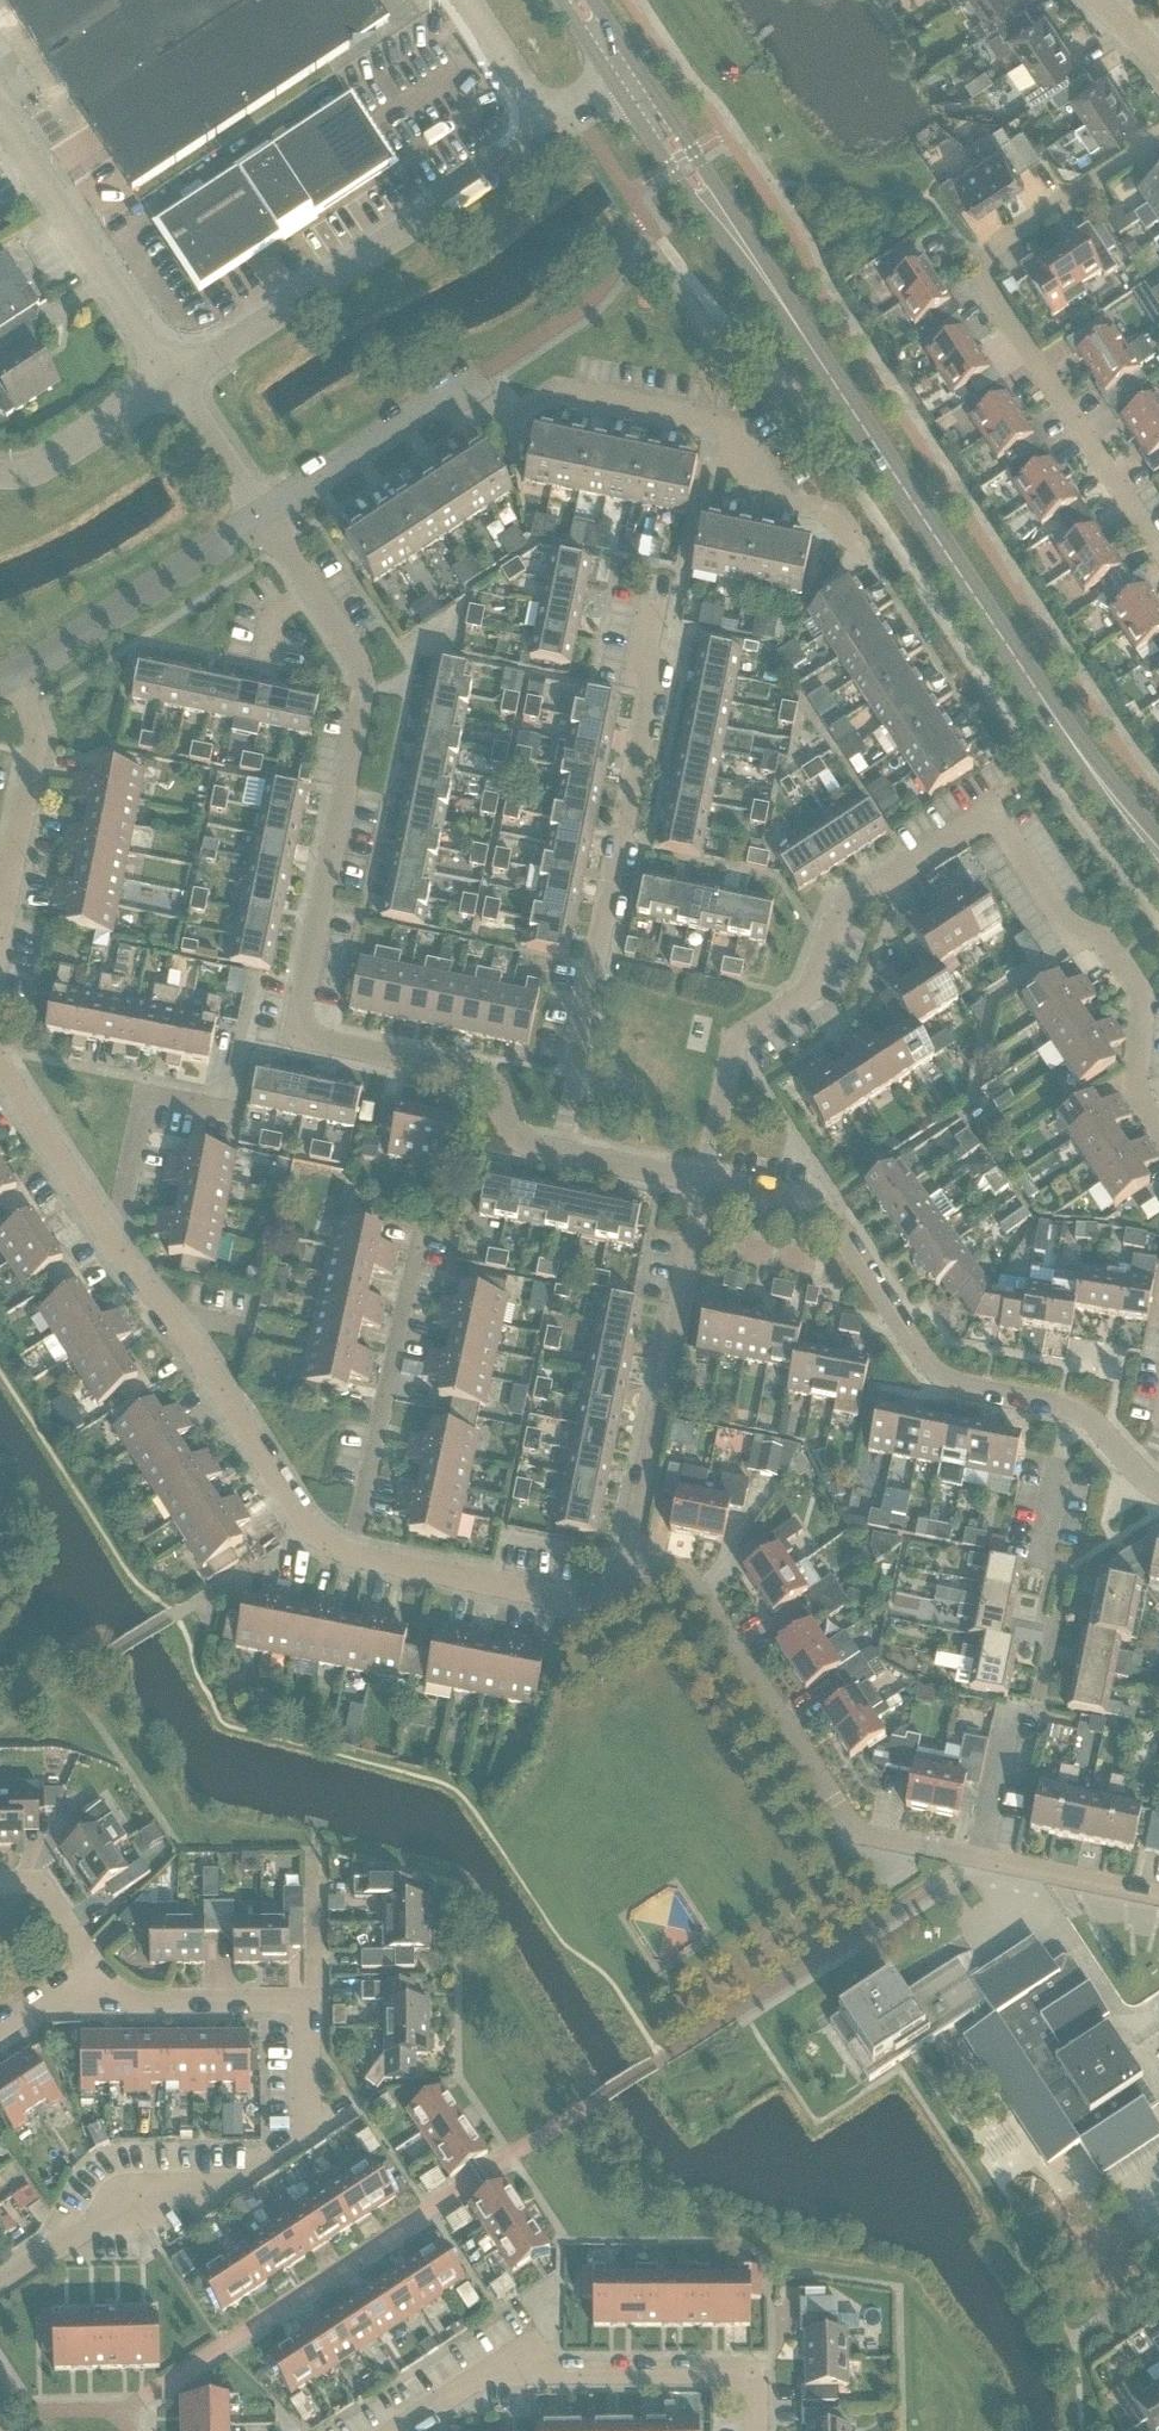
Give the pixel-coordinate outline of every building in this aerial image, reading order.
[(133,190),(389,20),(376,0),(7,0),(133,190)] [(996,26),(1015,13),(1007,1),(1009,0),(972,0),(983,16),(971,25),(979,37),(996,26)] [(1024,58),(1059,35),(1044,12),(1033,19),(1025,7),(1015,13),(996,26),(1000,31),(989,38),(999,54),(1015,45),(1024,58)] [(1008,68),(1032,104),(1050,92),(1071,78),(1063,66),(1075,58),(1059,35),(1024,58),(1008,68)] [(1058,104),(1070,96),(1085,119),(1121,95),(1106,72),(1094,80),(1086,68),(1071,78),(1050,92),(1058,104)] [(983,70),(963,84),(970,94),(990,81),(983,70)] [(1093,147),(1101,142),(1136,119),(1121,95),(1085,119),(1076,126),(1089,146),(1093,147)] [(201,290),(210,284),(394,163),(351,97),(158,225),(201,290)] [(977,162),(1001,198),(1024,183),(1016,171),(1029,163),(1010,135),(1002,123),(990,132),(1000,147),(977,162)] [(1022,127),(1010,135),(1029,163),(1041,155),(1022,127)] [(970,202),(977,213),(1001,198),(977,162),(954,177),(952,173),(939,181),(957,210),(970,202)] [(1134,214),(1139,222),(1158,209),(1158,177),(1139,190),(1148,205),(1134,214)] [(1119,235),(1131,227),(1117,205),(1105,213),(1119,235)] [(1145,231),(1158,222),(1158,209),(1139,222),(1145,231)] [(1097,222),(1090,227),(1107,253),(1114,248),(1097,222)] [(1104,277),(1117,268),(1107,253),(1090,227),(1088,224),(1075,232),(1078,236),(1057,249),(1081,285),(1101,272),(1104,277)] [(1130,239),(1121,245),(1129,258),(1139,252),(1130,239)] [(887,284),(900,304),(936,281),(923,261),(926,258),(917,246),(893,262),(901,274),(887,284)] [(1061,299),(1081,285),(1057,249),(1037,263),(1050,283),(1037,291),(1053,315),(1066,307),(1061,299)] [(15,320),(15,321),(39,305),(28,288),(23,291),(12,274),(17,271),(5,254),(0,257),(0,330),(15,320)] [(1130,270),(1122,276),(1129,289),(1138,283),(1130,270)] [(1013,279),(1002,286),(1009,296),(1020,290),(1013,279)] [(929,315),(937,327),(937,328),(957,314),(957,315),(961,312),(953,299),(949,301),(936,281),(900,304),(914,325),(929,315)] [(940,373),(976,350),(962,329),(965,327),(957,315),(957,314),(937,328),(937,327),(927,334),(930,338),(927,340),(925,344),(925,350),(940,373)] [(1104,316),(1066,342),(1074,354),(1077,352),(1091,373),(1126,349),(1113,328),(1112,329),(1104,316)] [(6,418),(16,411),(59,384),(32,342),(30,344),(15,321),(15,320),(0,330),(0,408),(6,418)] [(1101,395),(1109,408),(1133,392),(1148,382),(1139,369),(1155,358),(1143,339),(1126,349),(1091,373),(1104,393),(1101,395)] [(977,396),(1001,380),(992,368),(989,370),(976,350),(940,373),(957,399),(960,401),(964,400),(975,393),(977,396)] [(984,439),(1019,415),(1006,395),(1009,393),(1001,380),(977,396),(970,400),(972,404),(970,406),(967,410),(967,414),(984,439)] [(1109,408),(1118,420),(1121,418),(1134,439),(1158,422),(1158,399),(1156,394),(1141,404),(1133,392),(1109,408)] [(565,413),(557,411),(554,426),(562,428),(565,413)] [(567,429),(575,430),(578,415),(570,414),(567,429)] [(997,460),(1005,472),(1020,462),(1044,446),(1036,434),(1033,436),(1019,415),(984,439),(997,460)] [(610,422),(607,437),(615,439),(618,424),(610,422)] [(1145,461),(1153,474),(1158,470),(1158,422),(1134,439),(1148,459),(1145,461)] [(620,440),(628,441),(631,426),(623,425),(620,440)] [(535,429),(525,481),(552,487),(563,435),(535,429)] [(660,448),(668,449),(671,434),(664,433),(660,448)] [(563,435),(552,487),(579,492),(590,440),(563,435)] [(674,450),(681,452),(685,437),(677,436),(674,450)] [(458,455),(465,450),(457,438),(450,442),(458,455)] [(579,492),(606,498),(616,446),(590,440),(579,492)] [(447,462),(454,458),(445,445),(439,450),(447,462)] [(489,506),(513,491),(483,446),(460,462),(489,506)] [(606,498),(625,502),(632,503),(643,451),(616,446),(606,498)] [(1027,505),(1063,481),(1049,461),(1053,459),(1044,446),(1020,462),(1005,472),(1027,505)] [(632,503),(638,504),(659,509),(670,457),(643,451),(632,503)] [(670,457),(659,509),(687,514),(697,462),(670,457)] [(437,477),(466,521),(489,506),(460,462),(437,477)] [(404,472),(413,485),(420,480),(411,468),(404,472)] [(400,475),(393,479),(402,492),(408,488),(400,475)] [(414,492),(444,536),(466,521),(437,477),(414,492)] [(1041,526),(1056,516),(1064,528),(1088,512),(1080,500),(1076,502),(1063,481),(1027,505),(1041,526)] [(391,507),(421,551),(444,536),(414,492),(391,507)] [(366,498),(360,502),(367,515),(374,510),(366,498)] [(721,516),(729,518),(732,503),(724,502),(721,516)] [(734,519),(742,521),(745,506),(737,504),(734,519)] [(355,505),(348,509),(356,522),(363,517),(355,505)] [(369,522),(398,566),(421,551),(391,507),(369,522)] [(774,527),(782,529),(786,514),(778,512),(774,527)] [(1057,550),(1071,571),(1106,547),(1093,527),(1096,525),(1088,512),(1064,528),(1072,540),(1057,550)] [(788,530),(796,532),(799,517),(791,515),(788,530)] [(535,516),(531,536),(542,538),(546,518),(535,516)] [(553,540),(557,520),(546,518),(542,538),(553,540)] [(730,525),(703,520),(692,572),(720,577),(730,525)] [(369,522),(345,537),(374,582),(398,566),(369,522)] [(720,577),(737,581),(746,583),(757,531),(730,525),(720,577)] [(588,527),(584,547),(595,549),(599,529),(588,527)] [(507,534),(518,551),(527,545),(516,528),(507,534)] [(606,551),(610,531),(599,529),(595,549),(606,551)] [(757,531),(746,583),(773,588),(784,536),(757,531)] [(497,540),(509,557),(518,551),(507,534),(497,540)] [(773,588),(801,594),(811,542),(784,536),(773,588)] [(642,538),(637,558),(649,560),(653,540),(642,538)] [(659,562),(663,542),(653,540),(649,560),(659,562)] [(1084,592),(1099,582),(1108,594),(1115,589),(1131,578),(1123,565),(1120,568),(1106,547),(1071,571),(1084,592)] [(551,554),(546,580),(586,589),(592,562),(551,554)] [(461,563),(473,581),(482,574),(471,557),(461,563)] [(526,573),(518,560),(509,565),(518,578),(526,573)] [(452,570),(463,587),(473,581),(461,563),(452,570)] [(501,571),(509,584),(518,578),(509,565),(501,571)] [(1108,610),(1122,631),(1158,608),(1144,587),(1148,585),(1139,573),(1131,578),(1115,589),(1108,594),(1097,601),(1101,607),(1108,610)] [(581,614),(586,589),(546,580),(541,606),(581,614)] [(868,607),(852,583),(808,613),(823,636),(868,607)] [(872,601),(885,593),(880,586),(868,594),(872,601)] [(421,601),(432,618),(442,612),(430,595),(421,601)] [(875,606),(879,612),(892,604),(888,597),(875,606)] [(412,607),(423,624),(432,618),(421,601),(412,607)] [(576,639),(581,614),(541,606),(536,631),(576,639)] [(703,606),(699,626),(709,628),(713,608),(703,606)] [(485,610),(470,607),(468,617),(483,620),(485,610)] [(883,630),(868,607),(823,636),(838,659),(883,630)] [(721,630),(725,610),(713,608),(709,628),(721,630)] [(1151,642),(1158,654),(1158,609),(1158,608),(1122,631),(1136,652),(1151,642)] [(756,616),(752,636),(763,639),(767,619),(756,616)] [(466,627),(481,630),(483,620),(468,617),(466,627)] [(774,641),(778,621),(767,619),(763,639),(774,641)] [(898,652),(883,630),(838,659),(853,682),(898,652)] [(570,665),(576,639),(536,631),(530,657),(570,665)] [(897,640),(902,647),(915,638),(910,631),(897,640)] [(794,642),(777,653),(783,662),(800,651),(794,642)] [(742,653),(757,656),(759,646),(745,643),(743,652),(701,644),(696,670),(736,678),(742,653)] [(918,643),(905,651),(909,658),(922,649),(918,643)] [(800,651),(783,662),(789,672),(807,661),(800,651)] [(913,675),(898,652),(853,682),(868,704),(913,675)] [(1152,676),(1158,687),(1158,654),(1141,667),(1146,675),(1152,676)] [(141,659),(133,699),(159,705),(167,664),(141,659)] [(470,697),(475,670),(434,662),(428,688),(470,697)] [(192,670),(167,664),(159,705),(184,710),(192,670)] [(218,675),(192,670),(184,710),(209,715),(210,713),(218,675)] [(731,703),(736,678),(696,670),(691,695),(731,703)] [(218,675),(210,713),(209,715),(235,720),(243,680),(218,675)] [(928,698),(913,675),(868,704),(883,727),(928,698)] [(927,685),(932,692),(944,684),(940,677),(927,685)] [(531,679),(528,693),(543,696),(546,682),(531,679)] [(243,680),(235,720),(232,733),(257,738),(260,725),(268,685),(252,682),(243,680)] [(293,690),(268,685),(260,725),(285,731),(293,690)] [(824,687),(807,699),(813,708),(830,697),(824,687)] [(465,722),(470,697),(428,688),(423,713),(465,722)] [(947,688),(935,696),(939,703),(952,695),(947,688)] [(320,696),(293,690),(285,731),(311,736),(320,696)] [(615,726),(621,700),(579,691),(573,718),(615,726)] [(520,696),(505,693),(503,703),(518,706),(520,696)] [(726,729),(731,703),(691,695),(686,721),(726,729)] [(830,697),(813,708),(819,717),(836,706),(830,697)] [(543,701),(528,698),(525,708),(541,711),(543,701)] [(943,721),(928,698),(883,727),(898,750),(943,721)] [(518,706),(503,703),(501,713),(516,716),(518,706)] [(797,706),(782,703),(780,713),(795,716),(797,706)] [(1125,709),(1123,711),(1129,721),(1131,719),(1138,715),(1132,705),(1125,709)] [(523,718),(538,721),(541,711),(525,708),(523,718)] [(460,747),(465,722),(423,713),(418,739),(460,747)] [(778,723),(793,726),(795,716),(780,713),(778,723)] [(156,717),(152,736),(149,751),(159,753),(166,719),(156,717)] [(568,743),(610,752),(615,726),(573,718),(568,743)] [(721,754),(726,729),(686,721),(681,746),(721,754)] [(958,743),(943,721),(898,750),(913,773),(958,743)] [(970,722),(957,731),(962,737),(974,729),(970,722)] [(520,733),(517,748),(532,751),(538,753),(541,738),(520,733)] [(854,733),(837,744),(843,753),(860,742),(854,733)] [(965,742),(969,749),(982,740),(977,733),(965,742)] [(139,749),(149,751),(152,736),(142,734),(139,749)] [(454,773),(460,747),(418,739),(413,764),(454,773)] [(860,742),(843,753),(849,763),(866,752),(860,742)] [(563,769),(605,777),(610,752),(568,743),(563,769)] [(913,773),(929,796),(973,767),(958,743),(913,773)] [(193,744),(190,759),(200,761),(203,746),(193,744)] [(509,747),(494,744),(492,754),(507,757),(509,747)] [(210,763),(213,748),(203,746),(200,761),(210,763)] [(716,779),(721,754),(681,746),(676,771),(716,779)] [(515,759),(530,762),(532,751),(517,748),(515,759)] [(779,755),(764,752),(762,762),(777,765),(779,755)] [(490,764),(505,767),(507,757),(492,754),(490,764)] [(243,755),(240,770),(250,772),(254,757),(243,755)] [(260,774),(263,759),(254,757),(250,772),(260,774)] [(513,768),(528,772),(530,762),(515,759),(513,768)] [(810,765),(818,778),(827,772),(819,760),(810,765)] [(760,772),(775,775),(777,765),(762,762),(760,772)] [(77,774),(74,788),(139,800),(145,773),(98,764),(96,778),(77,774)] [(449,798),(454,773),(413,764),(407,789),(449,798)] [(801,771),(810,784),(818,778),(810,765),(801,771)] [(308,784),(311,769),(300,767),(297,781),(308,784)] [(558,794),(600,802),(605,777),(563,769),(558,794)] [(711,805),(716,779),(676,771),(671,796),(711,805)] [(884,778),(867,790),(873,799),(890,788),(884,778)] [(788,798),(797,792),(789,779),(780,785),(788,798)] [(302,818),(307,791),(267,783),(262,809),(302,818)] [(134,827),(139,800),(74,788),(72,801),(90,805),(88,818),(134,827)] [(879,808),(896,797),(890,788),(873,799),(879,808)] [(230,792),(215,789),(213,799),(228,803),(230,792)] [(444,823),(449,798),(407,789),(402,815),(444,823)] [(499,797),(484,794),(482,805),(497,808),(499,797)] [(553,819),(594,828),(600,802),(558,794),(553,819)] [(706,830),(711,805),(671,796),(666,822),(706,830)] [(864,798),(841,813),(864,848),(886,833),(864,798)] [(210,810),(226,813),(228,803),(213,799),(210,810)] [(505,809),(520,812),(522,802),(507,799),(505,809)] [(752,813),(767,816),(769,806),(754,803),(752,813)] [(480,814),(495,817),(497,808),(482,805),(480,814)] [(297,843),(302,818),(262,809),(257,835),(297,843)] [(503,819),(518,822),(520,812),(505,809),(503,819)] [(750,823),(765,826),(767,816),(752,813),(750,823)] [(842,862),(864,848),(841,813),(820,827),(842,862)] [(439,848),(444,823),(402,815),(397,840),(439,848)] [(129,854),(134,827),(88,818),(85,831),(66,828),(64,841),(129,854)] [(547,844),(589,853),(594,828),(553,819),(547,844)] [(701,856),(706,830),(666,822),(660,848),(701,856)] [(821,876),(842,862),(820,827),(798,841),(821,876)] [(292,868),(297,843),(257,835),(251,860),(292,868)] [(219,843),(210,841),(204,840),(202,850),(210,851),(217,853),(219,843)] [(434,874),(439,848),(397,840),(392,865),(434,874)] [(123,880),(129,854),(64,841),(61,854),(80,858),(77,871),(123,880)] [(798,891),(821,876),(798,841),(776,856),(798,891)] [(542,870),(584,878),(589,853),(547,844),(542,870)] [(489,849),(474,845),(472,855),(487,858),(489,849)] [(217,853),(210,851),(202,850),(200,860),(215,863),(217,853)] [(494,860),(509,863),(511,853),(496,850),(494,860)] [(750,850),(747,865),(767,869),(769,854),(750,850)] [(487,858),(472,855),(469,866),(484,869),(487,858)] [(287,893),(292,868),(251,860),(246,885),(287,893)] [(492,870),(507,873),(509,863),(494,860),(492,870)] [(428,899),(434,874),(392,865),(387,891),(428,899)] [(537,895),(579,904),(584,878),(542,870),(537,895)] [(118,907),(123,880),(77,871),(75,885),(56,881),(53,894),(118,907)] [(934,871),(926,876),(935,890),(943,885),(934,871)] [(672,880),(645,875),(637,917),(663,922),(672,880)] [(697,885),(672,880),(663,922),(688,927),(697,885)] [(954,880),(944,887),(979,940),(1001,926),(978,890),(966,898),(954,880)] [(281,919),(287,893),(246,885),(241,910),(281,919)] [(722,891),(697,885),(688,927),(714,932),(722,891)] [(934,919),(958,955),(979,940),(944,887),(934,893),(946,911),(934,919)] [(192,900),(207,903),(209,893),(194,890),(192,900)] [(387,891),(381,917),(423,925),(428,899),(387,891)] [(747,896),(722,891),(714,932),(739,938),(747,896)] [(113,935),(118,907),(53,894),(51,908),(69,911),(66,926),(113,935)] [(532,920),(574,929),(579,904),(537,895),(532,920)] [(478,899),(463,896),(461,906),(476,909),(478,899)] [(774,901),(747,896),(739,938),(765,943),(774,901)] [(207,903),(192,900),(190,911),(205,914),(207,903)] [(501,904),(486,900),(484,911),(499,914),(501,904)] [(459,916),(474,919),(476,909),(461,906),(459,916)] [(936,969),(937,968),(958,955),(934,919),(923,927),(911,908),(900,915),(921,948),(922,947),(936,969)] [(276,944),(281,919),(241,910),(236,936),(276,944)] [(482,921),(497,924),(499,914),(484,911),(482,921)] [(532,920),(527,947),(568,955),(574,929),(532,920)] [(271,970),(276,944),(236,936),(231,962),(271,970)] [(625,955),(635,957),(638,942),(628,940),(625,955)] [(199,945),(184,942),(182,952),(196,955),(199,945)] [(120,947),(118,957),(128,959),(131,949),(120,947)] [(924,972),(912,980),(936,1015),(958,1000),(937,968),(936,969),(922,947),(921,948),(912,954),(924,972)] [(374,962),(360,959),(350,1010),(376,1015),(389,952),(377,949),(374,962)] [(673,949),(670,964),(680,966),(683,951),(673,949)] [(683,951),(680,966),(690,968),(693,954),(683,951)] [(376,1015),(401,1020),(411,970),(398,967),(401,954),(389,952),(376,1015)] [(441,953),(439,962),(450,964),(452,955),(441,953)] [(439,962),(427,959),(424,973),(411,970),(401,1020),(426,1026),(439,962)] [(721,975),(731,977),(734,962),(724,960),(721,975)] [(426,1026),(452,1031),(462,980),(449,977),(452,964),(450,964),(439,962),(426,1026)] [(731,977),(741,979),(744,964),(734,962),(731,977)] [(46,1032),(73,1037),(74,1038),(83,991),(69,989),(73,970),(60,967),(56,986),(46,1032)] [(901,987),(889,969),(878,976),(897,1005),(898,1004),(914,1030),(915,1029),(936,1015),(912,980),(901,987)] [(490,972),(478,970),(475,983),(462,980),(452,1031),(477,1036),(490,972)] [(477,1036),(502,1041),(512,990),(499,988),(502,975),(490,972),(477,1036)] [(82,1051),(84,1040),(101,1043),(114,978),(101,976),(98,994),(83,991),(74,1038),(73,1037),(71,1049),(82,1051)] [(1084,977),(1065,989),(1057,977),(1022,1000),(1037,1022),(1090,987),(1084,977)] [(115,1057),(125,1059),(137,1002),(122,999),(126,980),(114,978),(101,1043),(117,1046),(115,1057)] [(541,983),(528,980),(525,993),(512,990),(502,1041),(528,1046),(541,983)] [(137,1002),(125,1059),(136,1061),(138,1050),(154,1053),(167,988),(155,986),(151,1005),(137,1002)] [(1097,997),(1090,987),(1037,1022),(1051,1044),(1086,1020),(1079,1009),(1097,997)] [(179,1070),(182,1059),(181,1059),(190,1012),(175,1010),(179,991),(167,988),(154,1053),(170,1057),(168,1068),(179,1070)] [(208,1064),(218,1018),(217,1018),(221,999),(208,997),(204,1015),(190,1012),(181,1059),(182,1059),(208,1064)] [(900,1029),(888,1037),(912,1072),(934,1058),(915,1029),(914,1030),(898,1004),(897,1005),(888,1011),(900,1029)] [(1094,1032),(1086,1020),(1051,1044),(1065,1065),(1119,1030),(1112,1020),(1094,1032)] [(888,1037),(877,1044),(865,1026),(855,1032),(890,1086),(912,1072),(888,1037)] [(1125,1040),(1119,1030),(1065,1065),(1080,1087),(1115,1064),(1107,1052),(1125,1040)] [(857,1057),(845,1065),(869,1101),(890,1086),(855,1032),(845,1039),(857,1057)] [(822,1054),(812,1061),(847,1115),(869,1101),(845,1065),(834,1072),(822,1054)] [(802,1067),(814,1086),(802,1094),(825,1129),(847,1115),(812,1061),(802,1067)] [(285,1072),(259,1066),(251,1107),(277,1112),(285,1072)] [(285,1072),(277,1112),(302,1117),(310,1077),(285,1072)] [(336,1082),(310,1077),(302,1117),(328,1123),(336,1082)] [(328,1123),(354,1128),(362,1088),(336,1082),(328,1123)] [(1099,1108),(1092,1096),(1056,1119),(1071,1141),(1124,1106),(1118,1096),(1099,1108)] [(388,1156),(416,1162),(425,1116),(411,1112),(412,1107),(401,1105),(401,1103),(385,1099),(379,1129),(393,1132),(388,1156)] [(363,1104),(359,1120),(371,1123),(375,1106),(363,1104)] [(1131,1116),(1124,1106),(1071,1141),(1085,1163),(1120,1139),(1113,1128),(1131,1116)] [(453,1114),(453,1115),(442,1113),(441,1119),(425,1116),(416,1162),(444,1167),(449,1143),(462,1146),(469,1117),(453,1114)] [(973,1139),(967,1130),(955,1139),(961,1148),(973,1139)] [(262,1133),(259,1148),(269,1150),(272,1135),(262,1133)] [(279,1152),(282,1137),(272,1135),(269,1150),(279,1152)] [(979,1147),(973,1139),(961,1148),(952,1154),(958,1162),(979,1147)] [(1153,1149),(1146,1139),(1128,1151),(1120,1139),(1085,1163),(1099,1184),(1153,1149)] [(313,1143),(310,1158),(320,1160),(323,1145),(313,1143)] [(333,1147),(323,1145),(320,1160),(330,1162),(333,1147)] [(231,1183),(237,1155),(190,1146),(188,1160),(169,1157),(166,1170),(231,1183)] [(1114,1206),(1149,1183),(1141,1171),(1158,1159),(1158,1158),(1153,1149),(1099,1184),(1114,1206)] [(973,1170),(970,1172),(975,1179),(982,1174),(989,1175),(996,1170),(988,1159),(973,1170)] [(914,1181),(900,1161),(865,1185),(880,1206),(914,1181)] [(2,1166),(0,1167),(0,1206),(6,1214),(31,1198),(22,1185),(21,1186),(15,1176),(10,1179),(2,1166)] [(226,1209),(231,1183),(166,1170),(164,1183),(182,1187),(180,1200),(226,1209)] [(989,1175),(983,1179),(990,1187),(1002,1178),(996,1170),(989,1175)] [(514,1179),(488,1173),(479,1215),(506,1220),(514,1179)] [(274,1174),(270,1189),(284,1193),(288,1178),(274,1174)] [(1008,1186),(1002,1178),(990,1187),(996,1195),(1008,1186)] [(514,1179),(506,1220),(531,1226),(539,1184),(514,1179)] [(929,1201),(914,1181),(880,1206),(894,1226),(929,1201)] [(1031,1182),(1021,1188),(1029,1200),(1039,1194),(1031,1182)] [(565,1189),(539,1184),(531,1226),(556,1231),(565,1189)] [(590,1194),(565,1189),(556,1231),(581,1236),(590,1194)] [(940,1193),(929,1201),(894,1226),(908,1245),(943,1221),(955,1212),(940,1193)] [(615,1199),(590,1194),(581,1236),(607,1241),(615,1199)] [(8,1263),(48,1238),(39,1225),(44,1222),(38,1212),(39,1211),(31,1198),(6,1214),(13,1226),(0,1235),(0,1251),(8,1263)] [(607,1241),(633,1246),(642,1204),(615,1199),(607,1241)] [(221,1236),(226,1209),(180,1200),(177,1214),(158,1210),(156,1223),(221,1236)] [(1141,1209),(1147,1219),(1158,1212),(1158,1207),(1155,1200),(1141,1209)] [(344,1207),(341,1221),(336,1220),(330,1248),(395,1262),(398,1249),(379,1245),(382,1230),(369,1227),(372,1213),(344,1207)] [(1024,1209),(1012,1218),(1018,1226),(1031,1217),(1024,1209)] [(1018,1226),(1012,1218),(1000,1226),(1006,1235),(1018,1226)] [(957,1240),(943,1221),(908,1245),(922,1265),(957,1240)] [(1050,1224),(1039,1222),(1037,1237),(1047,1239),(1050,1224)] [(215,1264),(221,1236),(156,1223),(153,1237),(172,1240),(169,1255),(183,1257),(180,1271),(208,1277),(211,1263),(215,1264)] [(1086,1225),(1076,1224),(1075,1240),(1085,1241),(1086,1225)] [(1097,1226),(1086,1225),(1085,1241),(1096,1241),(1097,1226)] [(1136,1233),(1127,1231),(1123,1246),(1133,1248),(1136,1233)] [(1147,1235),(1136,1233),(1133,1248),(1144,1250),(1147,1235)] [(1045,1254),(1047,1239),(1037,1237),(1034,1252),(1045,1254)] [(8,1263),(23,1287),(44,1274),(52,1286),(77,1270),(68,1256),(67,1257),(61,1248),(56,1251),(48,1238),(8,1263)] [(971,1261),(957,1240),(922,1265),(936,1285),(941,1282),(971,1261)] [(330,1248),(324,1274),(370,1284),(373,1271),(392,1275),(395,1262),(330,1248)] [(496,1267),(499,1253),(489,1250),(486,1265),(496,1267)] [(499,1253),(496,1267),(506,1269),(509,1255),(499,1253)] [(547,1278),(550,1263),(540,1261),(536,1276),(547,1278)] [(992,1290),(971,1261),(941,1282),(954,1299),(959,1295),(975,1317),(992,1290)] [(550,1263),(547,1278),(557,1280),(560,1265),(550,1263)] [(1105,1272),(1080,1268),(1076,1290),(1077,1291),(1074,1310),(1075,1310),(1098,1314),(1105,1272)] [(38,1311),(54,1335),(93,1309),(85,1297),(90,1294),(84,1284),(85,1283),(77,1270),(52,1286),(59,1298),(38,1311)] [(597,1288),(600,1273),(590,1271),(587,1286),(597,1288)] [(1105,1272),(1098,1314),(1122,1318),(1129,1276),(1105,1272)] [(600,1273),(597,1288),(607,1290),(610,1275),(600,1273)] [(724,1288),(734,1290),(737,1275),(727,1273),(724,1288)] [(367,1298),(370,1284),(324,1274),(319,1301),(383,1315),(386,1302),(367,1298)] [(747,1277),(737,1275),(734,1290),(744,1292),(747,1277)] [(1122,1318),(1147,1322),(1154,1280),(1129,1276),(1122,1318)] [(462,1288),(459,1302),(440,1299),(437,1312),(502,1326),(508,1298),(513,1299),(517,1285),(478,1277),(475,1291),(462,1288)] [(534,1282),(532,1297),(546,1300),(549,1285),(534,1282)] [(784,1284),(774,1282),(771,1297),(781,1300),(784,1284)] [(1053,1286),(1028,1282),(1026,1295),(1027,1295),(1022,1325),(1023,1325),(1046,1329),(1053,1286)] [(795,1286),(784,1284),(781,1300),(792,1302),(795,1286)] [(1046,1329),(1071,1333),(1075,1310),(1074,1310),(1077,1291),(1076,1290),(1053,1286),(1046,1329)] [(554,1297),(569,1300),(571,1290),(556,1287),(554,1297)] [(819,1291),(808,1289),(805,1304),(816,1306),(819,1291)] [(1000,1328),(1022,1332),(1023,1325),(1022,1325),(1027,1295),(1026,1295),(992,1290),(975,1317),(1001,1321),(1000,1328)] [(603,1297),(597,1323),(638,1331),(643,1305),(603,1297)] [(319,1301),(313,1328),(359,1338),(362,1324),(380,1328),(383,1315),(319,1301)] [(729,1313),(704,1308),(696,1350),(721,1355),(729,1313)] [(54,1335),(67,1356),(68,1358),(124,1322),(117,1311),(101,1321),(93,1309),(54,1335)] [(496,1352),(502,1326),(437,1312),(435,1325),(453,1329),(450,1342),(496,1352)] [(753,1318),(729,1313),(721,1355),(745,1360),(753,1318)] [(839,1332),(849,1334),(852,1319),(842,1317),(839,1332)] [(777,1323),(753,1318),(745,1360),(769,1364),(777,1323)] [(862,1321),(852,1319),(849,1334),(859,1336),(862,1321)] [(68,1358),(83,1381),(123,1355),(115,1344),(131,1334),(124,1322),(68,1358)] [(633,1356),(638,1331),(597,1323),(592,1348),(633,1356)] [(801,1328),(777,1323),(769,1364),(792,1369),(796,1350),(797,1350),(801,1328)] [(356,1351),(359,1338),(313,1328),(307,1354),(372,1368),(375,1355),(356,1351)] [(546,1339),(561,1342),(563,1332),(548,1329),(546,1339)] [(561,1342),(546,1339),(544,1349),(559,1352),(561,1342)] [(491,1379),(496,1352),(450,1342),(447,1356),(429,1352),(426,1365),(491,1379)] [(628,1382),(633,1356),(592,1348),(587,1374),(628,1382)] [(796,1350),(792,1369),(787,1391),(812,1396),(820,1355),(797,1350),(796,1350)] [(307,1354),(301,1382),(306,1383),(303,1397),(331,1403),(334,1389),(347,1392),(350,1377),(369,1381),(372,1368),(307,1354)] [(83,1381),(98,1404),(119,1391),(126,1402),(134,1398),(135,1399),(153,1388),(143,1374),(142,1375),(136,1365),(131,1368),(123,1355),(83,1381)] [(820,1355),(812,1396),(836,1401),(844,1359),(820,1355)] [(858,1418),(868,1364),(844,1359),(836,1401),(833,1413),(858,1418)] [(405,1360),(402,1374),(423,1378),(426,1365),(405,1360)] [(485,1406),(491,1379),(426,1365),(423,1378),(442,1382),(439,1396),(452,1399),(449,1413),(477,1419),(480,1405),(485,1406)] [(623,1407),(628,1382),(587,1374),(582,1399),(623,1407)] [(552,1383),(537,1380),(535,1389),(550,1393),(552,1383)] [(515,1387),(512,1401),(525,1403),(528,1389),(515,1387)] [(550,1393),(535,1389),(533,1400),(548,1403),(550,1393)] [(114,1428),(129,1452),(185,1416),(177,1405),(161,1415),(153,1403),(142,1410),(135,1399),(134,1398),(126,1402),(109,1413),(118,1426),(114,1428)] [(617,1432),(623,1407),(582,1399),(577,1424),(617,1432)] [(868,1450),(892,1455),(901,1414),(877,1409),(868,1450)] [(792,1439),(797,1415),(782,1412),(777,1436),(792,1439)] [(474,1433),(477,1419),(449,1413),(446,1427),(433,1425),(430,1439),(411,1435),(408,1448),(473,1462),(479,1434),(474,1433)] [(925,1419),(901,1414),(892,1455),(917,1460),(925,1419)] [(185,1416),(129,1452),(144,1475),(183,1450),(176,1438),(192,1428),(185,1416)] [(949,1424),(925,1419),(917,1460),(941,1465),(949,1424)] [(675,1423),(671,1443),(674,1444),(684,1446),(692,1442),(694,1427),(678,1424),(675,1423)] [(612,1458),(617,1432),(577,1424),(572,1450),(612,1458)] [(961,1488),(964,1470),(973,1428),(949,1424),(941,1465),(937,1483),(961,1488)] [(997,1433),(973,1428),(964,1470),(988,1475),(997,1433)] [(525,1440),(540,1443),(542,1433),(527,1430),(525,1440)] [(1021,1438),(997,1433),(988,1475),(1013,1480),(1021,1438)] [(540,1443),(525,1440),(523,1451),(538,1454),(540,1443)] [(763,1446),(757,1473),(776,1478),(778,1471),(788,1473),(801,1447),(783,1443),(782,1450),(763,1446)] [(467,1488),(473,1462),(408,1448),(405,1461),(424,1465),(421,1478),(467,1488)] [(144,1475),(158,1498),(214,1462),(207,1451),(191,1461),(183,1450),(144,1475)] [(607,1483),(612,1458),(572,1450),(567,1475),(607,1483)] [(213,1496),(210,1491),(205,1484),(221,1474),(214,1462),(158,1498),(173,1521),(213,1496)] [(684,1467),(669,1465),(663,1494),(677,1497),(670,1531),(697,1536),(705,1495),(704,1495),(709,1473),(684,1468),(684,1467)] [(602,1508),(607,1483),(567,1475),(562,1500),(602,1508)] [(718,1498),(705,1495),(697,1536),(722,1541),(729,1507),(743,1510),(749,1480),(723,1475),(718,1498)] [(461,1515),(467,1488),(421,1478),(418,1492),(399,1488),(397,1501),(461,1515)] [(515,1491),(530,1494),(532,1484),(517,1481),(515,1491)] [(530,1494),(515,1491),(513,1501),(528,1504),(530,1494)] [(243,1508),(236,1497),(220,1507),(213,1496),(173,1521),(188,1544),(243,1508)] [(597,1535),(602,1508),(562,1500),(556,1527),(597,1535)] [(456,1542),(461,1515),(397,1501),(394,1514),(412,1519),(409,1533),(456,1542)] [(207,1565),(214,1577),(239,1562),(231,1550),(243,1542),(235,1530),(251,1520),(243,1508),(188,1544),(203,1568),(207,1565)] [(881,1513),(871,1511),(868,1526),(878,1528),(881,1513)] [(878,1528),(888,1530),(891,1515),(881,1513),(878,1528)] [(846,1517),(846,1521),(850,1529),(860,1531),(862,1520),(846,1517)] [(803,1532),(795,1519),(765,1539),(773,1551),(744,1570),(758,1592),(793,1569),(784,1556),(792,1551),(787,1542),(803,1532)] [(929,1523),(919,1521),(916,1536),(926,1538),(929,1523)] [(939,1525),(929,1523),(926,1538),(936,1540),(939,1525)] [(976,1533),(966,1531),(963,1546),(973,1548),(976,1533)] [(973,1548),(983,1550),(986,1535),(976,1533),(973,1548)] [(992,1537),(989,1552),(1003,1555),(1006,1540),(992,1537)] [(1150,1537),(1137,1546),(1142,1554),(1139,1569),(1152,1572),(1149,1584),(1158,1586),(1158,1539),(1150,1537)] [(1017,1591),(1022,1565),(985,1558),(970,1555),(968,1565),(983,1568),(979,1584),(1017,1591)] [(806,1560),(793,1569),(758,1592),(773,1614),(802,1595),(809,1607),(810,1607),(827,1595),(828,1595),(839,1587),(831,1575),(820,1582),(806,1560)] [(1105,1576),(1100,1601),(1137,1609),(1144,1576),(1119,1570),(1113,1562),(1100,1570),(1099,1574),(1105,1576)] [(1012,1617),(1017,1591),(979,1584),(977,1597),(962,1594),(960,1606),(1012,1617)] [(222,1640),(236,1643),(236,1647),(263,1653),(276,1588),(263,1585),(259,1604),(245,1601),(242,1615),(228,1612),(222,1640)] [(805,1626),(776,1646),(791,1668),(826,1645),(811,1623),(827,1613),(830,1617),(850,1604),(839,1587),(828,1595),(827,1595),(810,1607),(809,1607),(797,1614),(805,1626)] [(263,1653),(290,1658),(299,1612),(286,1609),(289,1590),(276,1588),(263,1653)] [(329,1598),(316,1595),(312,1614),(299,1612),(290,1658),(317,1663),(329,1598)] [(317,1663),(343,1668),(352,1622),(339,1619),(343,1601),(329,1598),(317,1663)] [(1121,1639),(1121,1640),(1131,1642),(1137,1609),(1100,1601),(1094,1633),(1093,1633),(1121,1639)] [(383,1609),(369,1606),(366,1625),(352,1622),(343,1668),(370,1674),(383,1609)] [(957,1618),(972,1621),(969,1635),(980,1637),(980,1636),(1007,1642),(1007,1641),(1012,1617),(960,1606),(957,1618)] [(399,1674),(413,1677),(418,1649),(404,1646),(407,1633),(392,1630),(396,1611),(383,1609),(370,1674),(398,1679),(399,1674)] [(449,1641),(435,1638),(432,1652),(418,1649),(413,1677),(427,1680),(426,1685),(453,1690),(466,1625),(453,1622),(449,1641)] [(453,1690),(480,1695),(489,1649),(476,1646),(479,1627),(466,1625),(453,1690)] [(1084,1631),(1078,1657),(1130,1667),(1133,1655),(1118,1652),(1121,1640),(1121,1639),(1093,1633),(1094,1633),(1084,1631)] [(834,1671),(842,1682),(867,1666),(845,1632),(826,1645),(791,1668),(805,1690),(834,1671)] [(519,1635),(506,1633),(502,1651),(489,1649),(480,1695),(507,1700),(519,1635)] [(534,1706),(543,1659),(529,1657),(533,1638),(519,1635),(507,1700),(534,1706)] [(963,1647),(961,1659),(1013,1669),(1018,1643),(1007,1641),(1007,1642),(980,1636),(980,1637),(977,1650),(963,1647)] [(1111,1689),(1113,1676),(1128,1679),(1130,1667),(1078,1657),(1073,1682),(1111,1689)] [(973,1674),(970,1688),(1007,1695),(1013,1669),(961,1659),(958,1671),(973,1674)] [(821,1713),(835,1735),(881,1705),(867,1684),(884,1672),(876,1660),(867,1666),(842,1682),(850,1694),(821,1713)] [(1105,1715),(1120,1718),(1122,1706),(1108,1703),(1111,1689),(1073,1682),(1068,1708),(1105,1715)] [(835,1735),(850,1757),(885,1735),(876,1721),(890,1711),(884,1703),(881,1705),(835,1735)] [(346,1728),(343,1747),(355,1750),(359,1731),(346,1728)] [(885,1766),(913,1772),(906,1807),(932,1812),(940,1771),(915,1766),(921,1737),(906,1734),(905,1740),(891,1737),(888,1754),(885,1766)] [(932,1812),(958,1817),(965,1783),(979,1786),(988,1741),(964,1736),(958,1762),(943,1759),(941,1771),(940,1771),(932,1812)] [(876,1751),(873,1764),(885,1766),(888,1754),(876,1751)] [(1061,1766),(1057,1783),(1067,1785),(1070,1768),(1061,1766)] [(1080,1770),(1070,1768),(1067,1785),(1076,1787),(1080,1770)] [(1108,1793),(1117,1795),(1121,1778),(1111,1776),(1108,1793)] [(1131,1780),(1121,1778),(1117,1795),(1127,1797),(1131,1780)] [(39,1835),(39,1784),(0,1784),(0,1845),(24,1845),(24,1835),(39,1835)] [(1039,1788),(1030,1830),(1056,1835),(1065,1793),(1039,1788)] [(56,1789),(44,1789),(45,1809),(56,1809),(63,1789),(56,1789)] [(1065,1793),(1056,1835),(1082,1840),(1090,1798),(1065,1793)] [(1116,1804),(1090,1798),(1082,1840),(1107,1845),(1116,1804)] [(101,1799),(76,1816),(87,1832),(61,1849),(76,1872),(113,1847),(127,1838),(101,1799)] [(1107,1845),(1133,1851),(1142,1809),(1116,1804),(1107,1845)] [(1147,1837),(1144,1849),(1158,1852),(1158,1850),(1158,1839),(1147,1837)] [(128,1870),(113,1847),(76,1872),(92,1895),(105,1885),(114,1898),(151,1873),(142,1860),(128,1870)] [(199,1861),(199,1874),(215,1874),(214,1861),(199,1861)] [(410,1880),(355,1881),(355,1897),(383,1897),(383,1924),(429,1924),(429,1896),(410,1896),(410,1880)] [(304,1932),(304,1904),(303,1902),(303,1889),(284,1889),(284,1919),(261,1920),(261,1964),(289,1963),(289,1932),(304,1932)] [(150,1964),(178,1964),(177,1920),(150,1920),(150,1905),(142,1897),(118,1920),(128,1931),(134,1926),(141,1933),(150,1933),(150,1964)] [(205,1933),(219,1933),(219,1920),(220,1920),(220,1903),(204,1903),(204,1920),(177,1920),(178,1964),(205,1964),(205,1933)] [(234,1964),(261,1964),(261,1920),(234,1920),(234,1903),(220,1903),(220,1920),(219,1920),(219,1933),(234,1933),(234,1964)] [(384,1952),(362,1952),(362,1968),(415,1968),(415,1951),(430,1951),(429,1924),(383,1924),(384,1952)] [(980,2028),(964,2038),(1049,2165),(1079,2145),(1099,2175),(1158,2136),(1158,2126),(1149,2111),(1157,2106),(1101,2022),(1109,2016),(1089,1986),(1082,1991),(1060,1959),(1052,1964),(1034,1938),(986,1970),(973,1950),(894,2002),(883,1986),(830,2021),(869,2081),(971,2014),(980,2028)] [(415,1984),(396,1984),(362,1984),(362,2001),(384,2001),(384,2028),(430,2028),(430,2000),(415,2000),(415,1984)] [(333,2008),(333,2026),(345,2026),(345,2008),(333,2008)] [(384,2028),(384,2054),(365,2079),(377,2088),(384,2079),(417,2079),(417,2055),(430,2055),(430,2028),(384,2028)] [(67,2033),(55,2037),(59,2051),(71,2047),(67,2033)] [(95,2092),(95,2084),(110,2084),(110,2033),(81,2034),(81,2092),(95,2092)] [(110,2033),(110,2084),(124,2083),(124,2092),(138,2092),(137,2033),(110,2033)] [(137,2033),(138,2092),(151,2092),(151,2083),(166,2083),(165,2033),(137,2033)] [(180,2083),(180,2092),(193,2092),(193,2033),(165,2033),(166,2083),(180,2083)] [(193,2033),(193,2092),(207,2092),(207,2083),(221,2083),(221,2033),(193,2033)] [(236,2083),(236,2092),(250,2091),(250,2033),(221,2033),(221,2083),(236,2083)] [(6,2066),(34,2107),(46,2099),(51,2107),(63,2099),(30,2050),(6,2066)] [(22,2115),(34,2107),(6,2066),(0,2070),(0,2108),(15,2130),(27,2123),(22,2115)] [(459,2109),(444,2086),(406,2111),(421,2134),(459,2109)] [(396,2106),(388,2093),(370,2105),(378,2118),(396,2106)] [(138,2097),(138,2108),(150,2108),(150,2097),(138,2097)] [(224,2107),(224,2135),(242,2135),(242,2107),(224,2107)] [(421,2134),(423,2136),(435,2155),(473,2130),(459,2109),(421,2134)] [(103,2129),(90,2135),(96,2149),(98,2148),(106,2144),(110,2143),(103,2129)] [(380,2148),(368,2130),(356,2137),(368,2155),(380,2148)] [(488,2153),(473,2130),(435,2155),(450,2178),(488,2153)] [(78,2162),(90,2153),(84,2145),(72,2154),(78,2162)] [(371,2159),(348,2174),(373,2212),(396,2197),(371,2159)] [(437,2169),(419,2181),(427,2193),(445,2181),(437,2169)] [(352,2226),(373,2212),(348,2174),(327,2189),(352,2226)] [(305,2180),(295,2187),(303,2199),(313,2192),(305,2180)] [(521,2203),(506,2180),(469,2205),(483,2228),(521,2203)] [(251,2187),(239,2195),(251,2213),(252,2215),(262,2209),(264,2207),(251,2187)] [(295,2204),(303,2199),(295,2187),(286,2192),(295,2204)] [(327,2189),(306,2203),(330,2240),(352,2226),(327,2189)] [(284,2217),(309,2254),(330,2240),(306,2203),(284,2217)] [(483,2228),(490,2238),(497,2249),(535,2224),(521,2203),(483,2228)] [(464,2208),(446,2220),(454,2232),(472,2220),(464,2208)] [(260,2227),(270,2221),(262,2209),(252,2215),(260,2227)] [(252,2233),(260,2227),(252,2215),(244,2221),(252,2233)] [(4,2237),(16,2228),(8,2217),(1,2221),(0,2219),(0,2239),(4,2237)] [(284,2217),(263,2231),(288,2268),(309,2254),(284,2217)] [(497,2249),(512,2272),(550,2247),(535,2224),(497,2249)] [(242,2245),(266,2282),(288,2268),(263,2231),(242,2245)] [(0,2239),(0,2254),(2,2256),(8,2252),(12,2250),(4,2237),(0,2239)] [(442,2294),(465,2279),(440,2242),(417,2257),(442,2294)] [(242,2245),(220,2259),(245,2296),(266,2282),(242,2245)] [(183,2278),(195,2270),(183,2252),(171,2260),(183,2278)] [(421,2308),(442,2294),(417,2257),(396,2271),(421,2308)] [(210,2293),(222,2311),(245,2296),(220,2259),(198,2274),(210,2293)] [(584,2267),(584,2298),(594,2298),(594,2326),(633,2326),(633,2278),(605,2278),(605,2267),(584,2267)] [(633,2326),(672,2326),(672,2278),(657,2278),(657,2267),(635,2267),(635,2278),(633,2278),(633,2326)] [(687,2278),(672,2278),(672,2326),(711,2326),(711,2278),(709,2278),(709,2267),(687,2267),(687,2278)] [(711,2326),(750,2326),(750,2298),(760,2298),(760,2267),(738,2267),(738,2278),(711,2278),(711,2326)] [(399,2322),(421,2308),(396,2271),(375,2285),(399,2322)] [(497,2298),(515,2287),(508,2275),(490,2286),(497,2298)] [(480,2302),(468,2284),(456,2292),(468,2310),(480,2302)] [(378,2337),(399,2322),(375,2285),(353,2299),(378,2337)] [(806,2290),(806,2299),(826,2299),(826,2290),(806,2290)] [(357,2351),(378,2337),(353,2299),(332,2313),(357,2351)] [(132,2320),(133,2368),(159,2367),(158,2308),(146,2309),(147,2320),(132,2320)] [(106,2310),(107,2368),(133,2368),(132,2320),(117,2320),(116,2309),(106,2310)] [(80,2321),(81,2369),(107,2368),(106,2310),(95,2310),(95,2321),(80,2321)] [(54,2351),(55,2370),(81,2369),(80,2321),(65,2322),(65,2311),(43,2311),(44,2352),(54,2351)] [(335,2365),(357,2351),(332,2313),(311,2328),(335,2365)] [(859,2315),(800,2316),(800,2332),(805,2332),(805,2359),(848,2358),(847,2330),(859,2330),(859,2315)] [(314,2379),(335,2365),(311,2328),(289,2342),(314,2379)] [(432,2338),(420,2346),(426,2355),(438,2347),(432,2338)] [(291,2394),(314,2379),(289,2342),(267,2357),(291,2394)] [(806,2387),(801,2387),(801,2402),(839,2401),(838,2387),(848,2386),(848,2358),(805,2359),(806,2387)] [(1111,2393),(1134,2429),(1147,2421),(1154,2430),(1158,2430),(1158,2393),(1154,2386),(1133,2400),(1124,2385),(1111,2393)] [(314,2412),(302,2394),(290,2401),(302,2419),(314,2412)] [(229,2425),(229,2409),(240,2409),(239,2398),(181,2399),(181,2426),(229,2425)] [(665,2422),(665,2430),(699,2430),(699,2418),(674,2418),(674,2403),(664,2403),(665,2422)] [(807,2426),(807,2430),(849,2430),(849,2425),(839,2425),(839,2410),(802,2411),(802,2426),(807,2426)] [(665,2422),(640,2423),(640,2430),(665,2430),(665,2422)] [(640,2423),(614,2423),(614,2430),(640,2430),(640,2423)]
